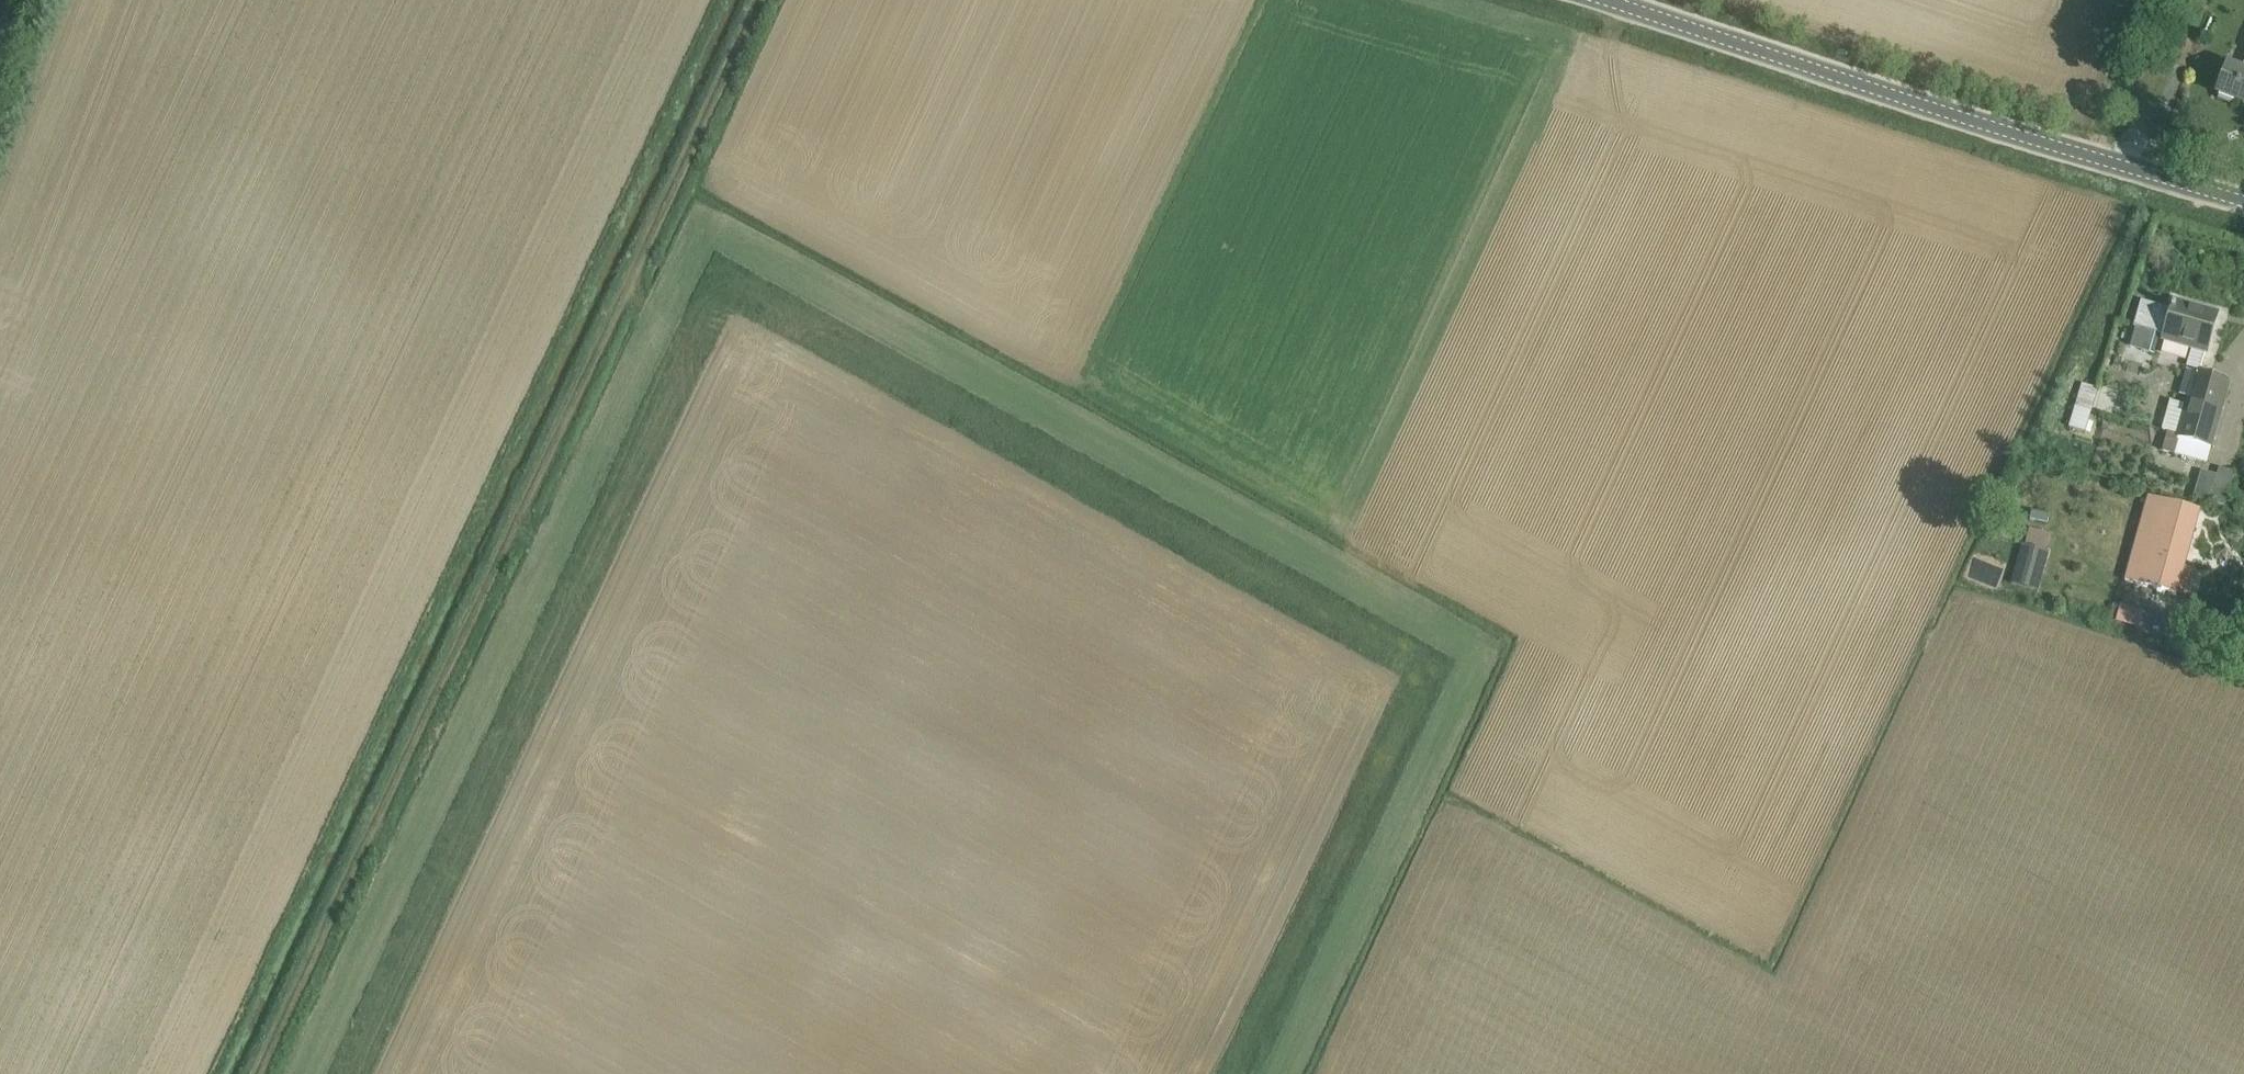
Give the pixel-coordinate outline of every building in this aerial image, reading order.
[(2240,71),(2227,66),(2217,94),(2243,105),(2243,59),(2240,71)] [(2164,337),(2164,338),(2188,345),(2187,348),(2206,353),(2216,317),(2195,311),(2194,308),(2174,302),(2172,311),(2141,302),(2134,327),(2164,337)] [(2185,404),(2170,399),(2162,429),(2168,431),(2162,449),(2175,453),(2179,438),(2211,448),(2229,382),(2194,372),(2185,404)] [(2081,384),(2074,406),(2091,412),(2100,390),(2081,384)] [(2204,472),(2197,498),(2213,502),(2220,476),(2204,472)] [(2161,594),(2162,592),(2176,595),(2199,508),(2147,496),(2124,581),(2157,590),(2157,593),(2161,594)] [(2044,589),(2051,546),(2022,542),(2016,585),(2044,589)] [(2143,628),(2148,610),(2123,603),(2118,621),(2143,628)]
